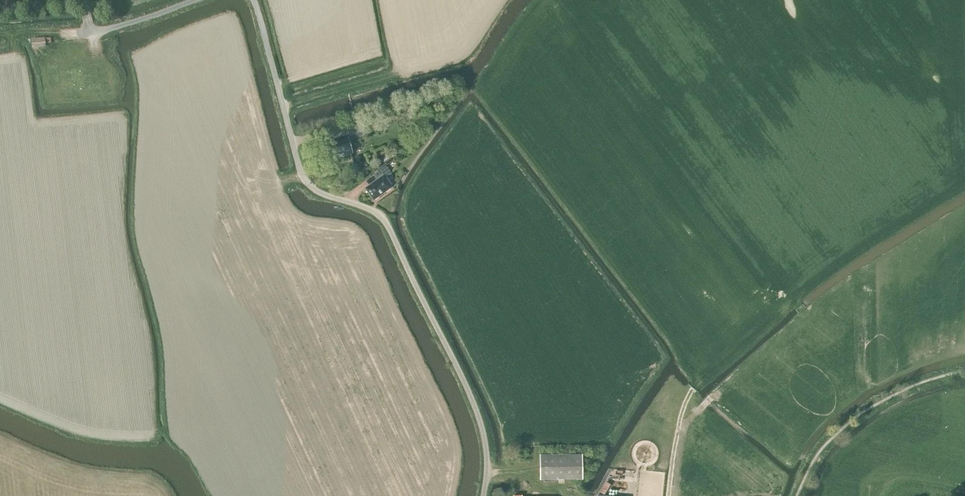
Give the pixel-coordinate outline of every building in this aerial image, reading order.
[(32,48),(45,47),(45,37),(31,38),(32,48)] [(350,138),(364,134),(361,123),(347,128),(350,138)] [(336,158),(352,153),(347,135),(333,139),(333,141),(322,144),(326,158),(335,156),(336,158)] [(356,174),(362,172),(359,163),(353,165),(356,174)] [(373,200),(391,187),(384,178),(390,173),(385,166),(373,175),(377,180),(364,189),(373,200)] [(540,480),(582,479),(582,455),(540,455),(540,480)]
